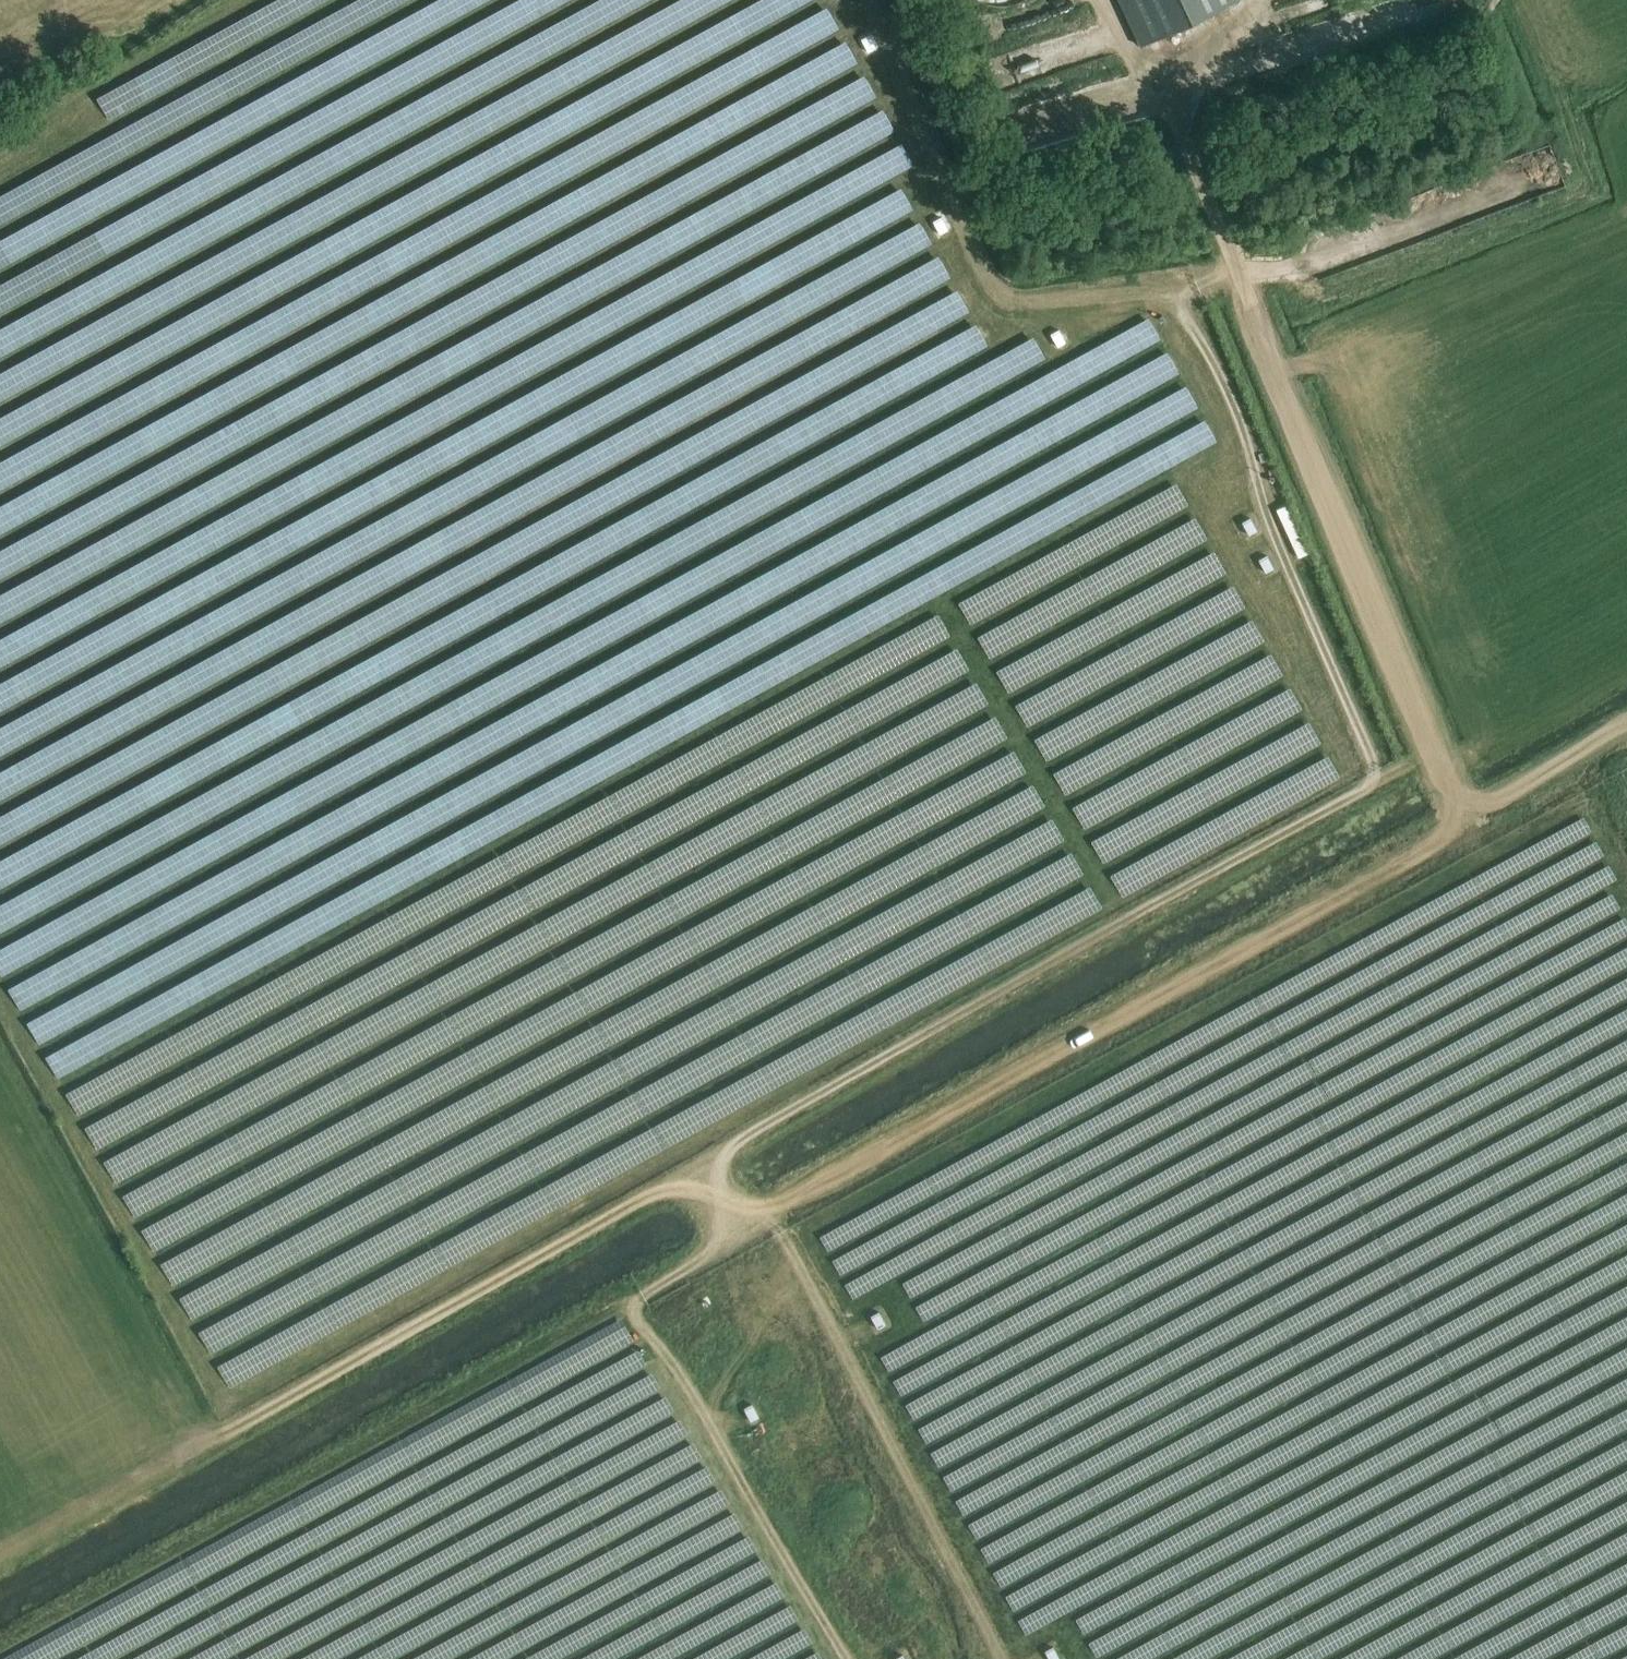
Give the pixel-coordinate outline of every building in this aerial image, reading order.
[(1142,45),(1236,0),(1120,0),(1142,45)] [(1112,343),(1088,355),(1094,367),(1118,355),(1112,343)]
